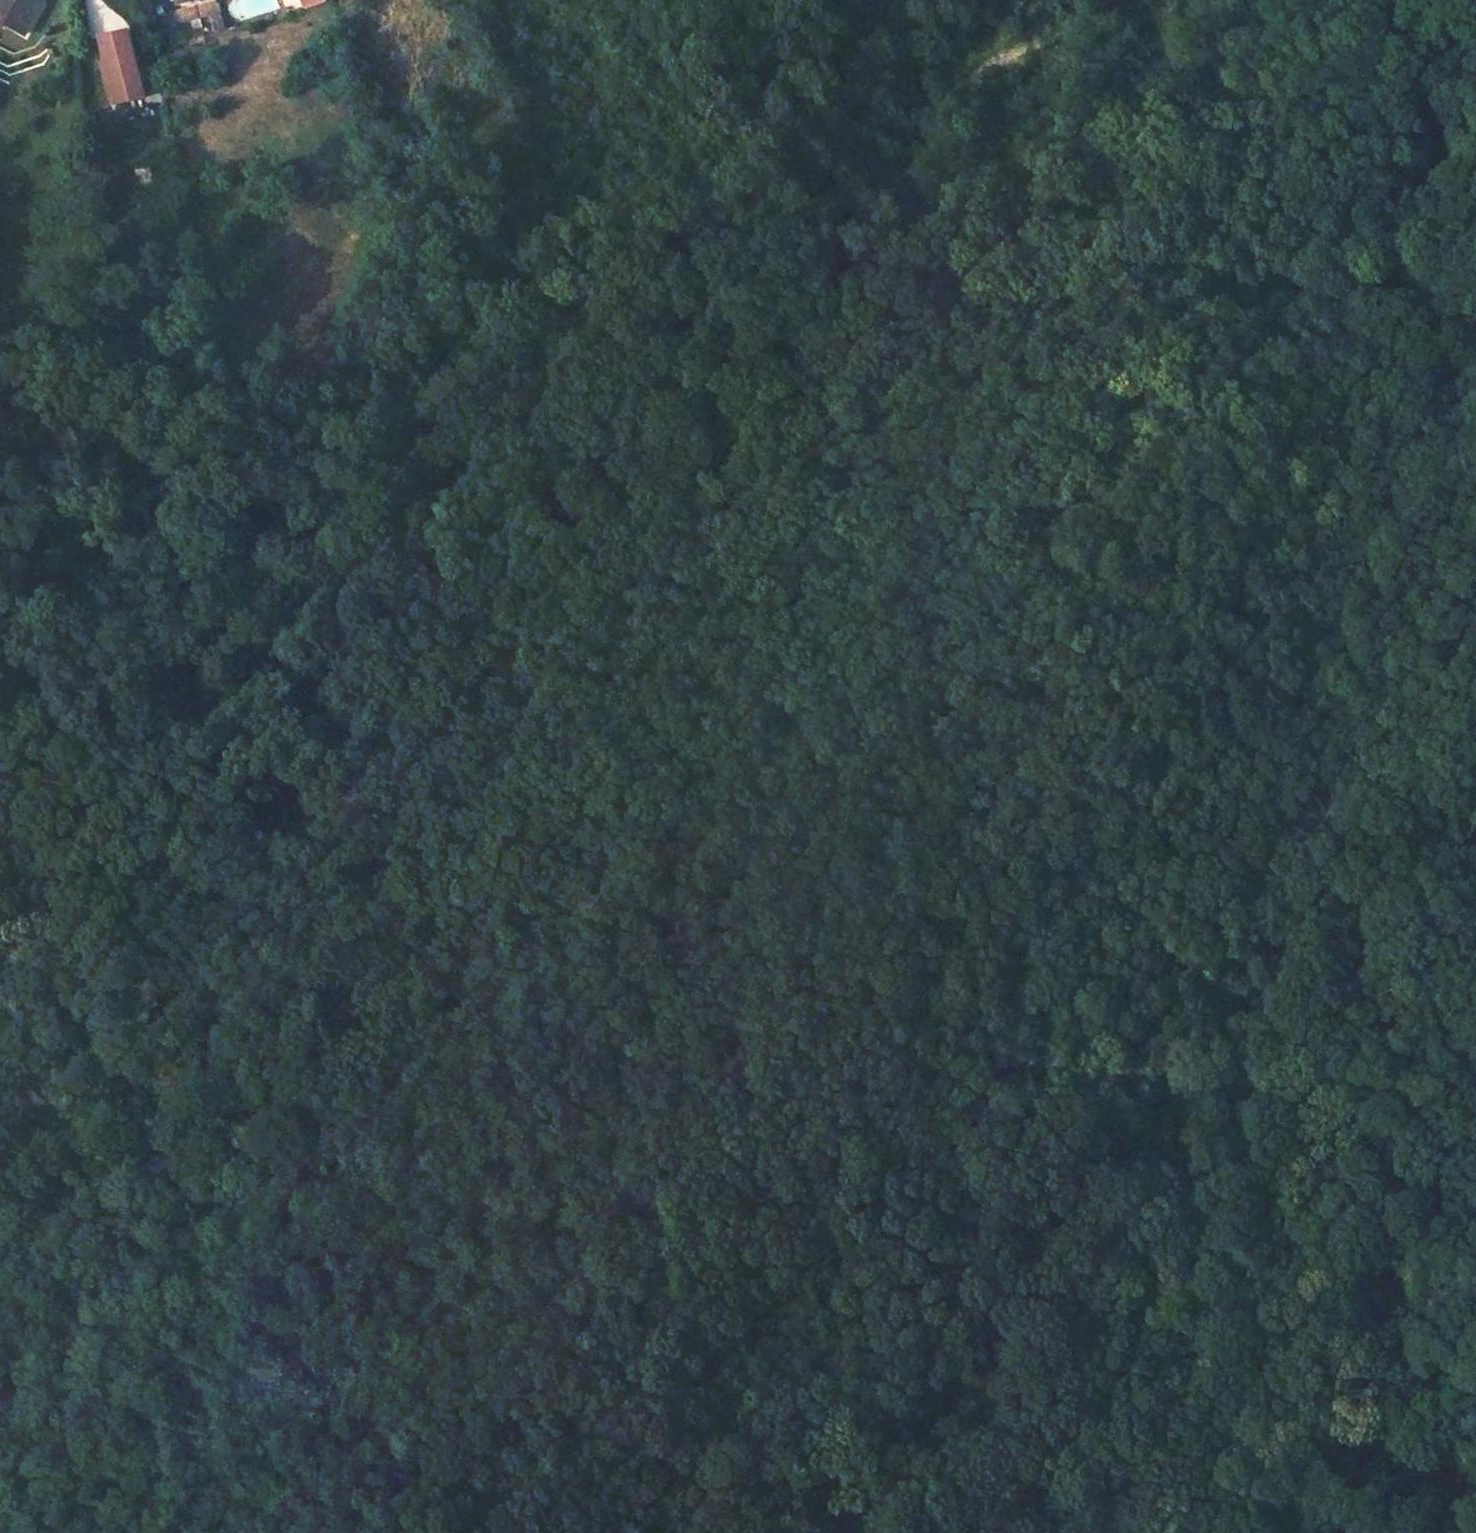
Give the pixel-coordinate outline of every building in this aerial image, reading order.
[(3,5),(5,6),(0,18),(0,20),(10,22),(9,29),(37,39),(48,1),(47,1),(47,0),(3,0),(3,5)] [(178,9),(208,0),(175,0),(178,9)] [(179,36),(225,24),(220,7),(174,19),(179,36)] [(0,20),(0,34),(7,35),(9,29),(10,22),(0,20)] [(147,94),(134,25),(104,30),(109,58),(104,59),(111,100),(147,94)]
